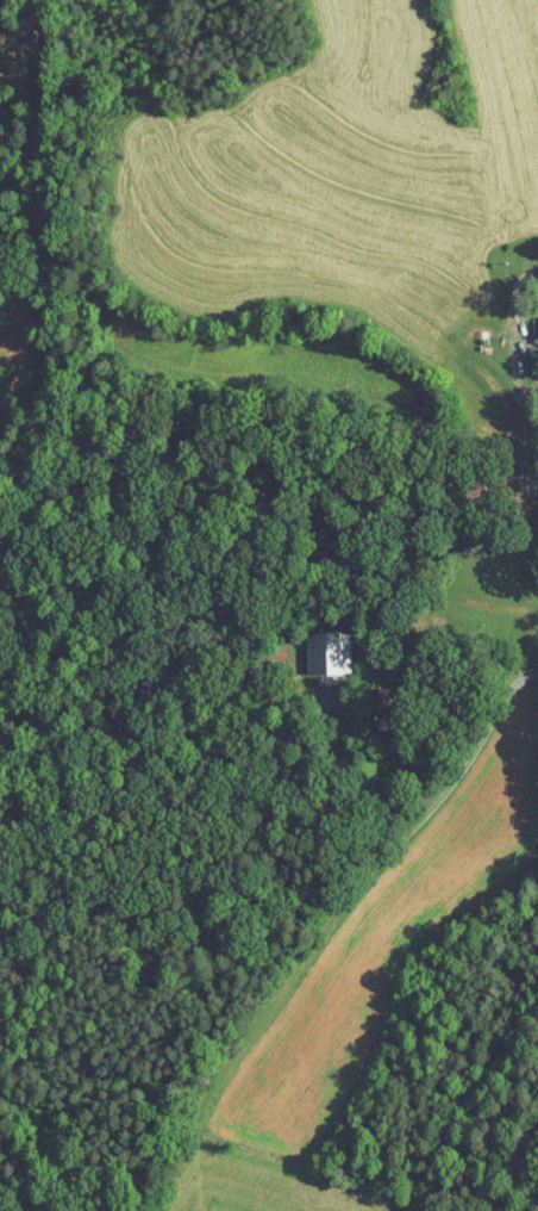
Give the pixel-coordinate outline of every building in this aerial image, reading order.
[(537,335),(537,307),(526,308),(527,335),(537,335)] [(335,625),(294,627),(295,668),(336,667),(335,625)]
